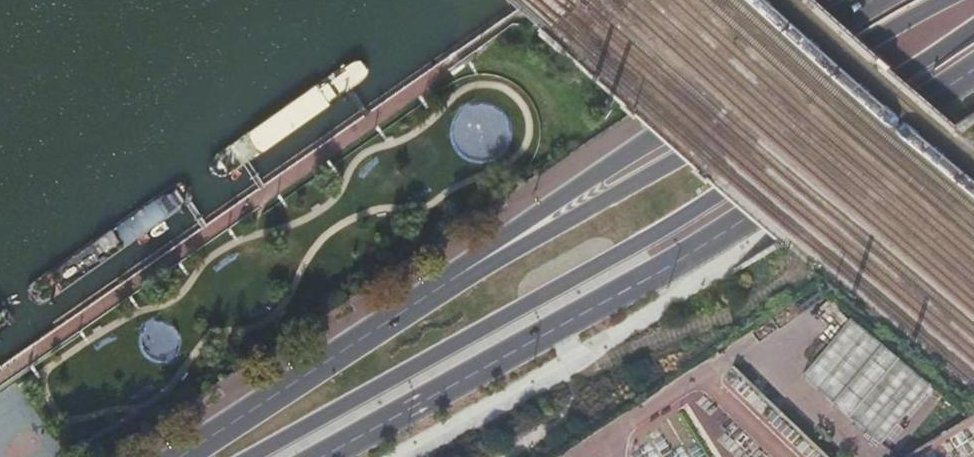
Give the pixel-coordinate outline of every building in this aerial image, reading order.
[(139,345),(164,357),(177,333),(152,320),(139,345)] [(910,407),(846,353),(825,379),(889,432),(910,407)]
